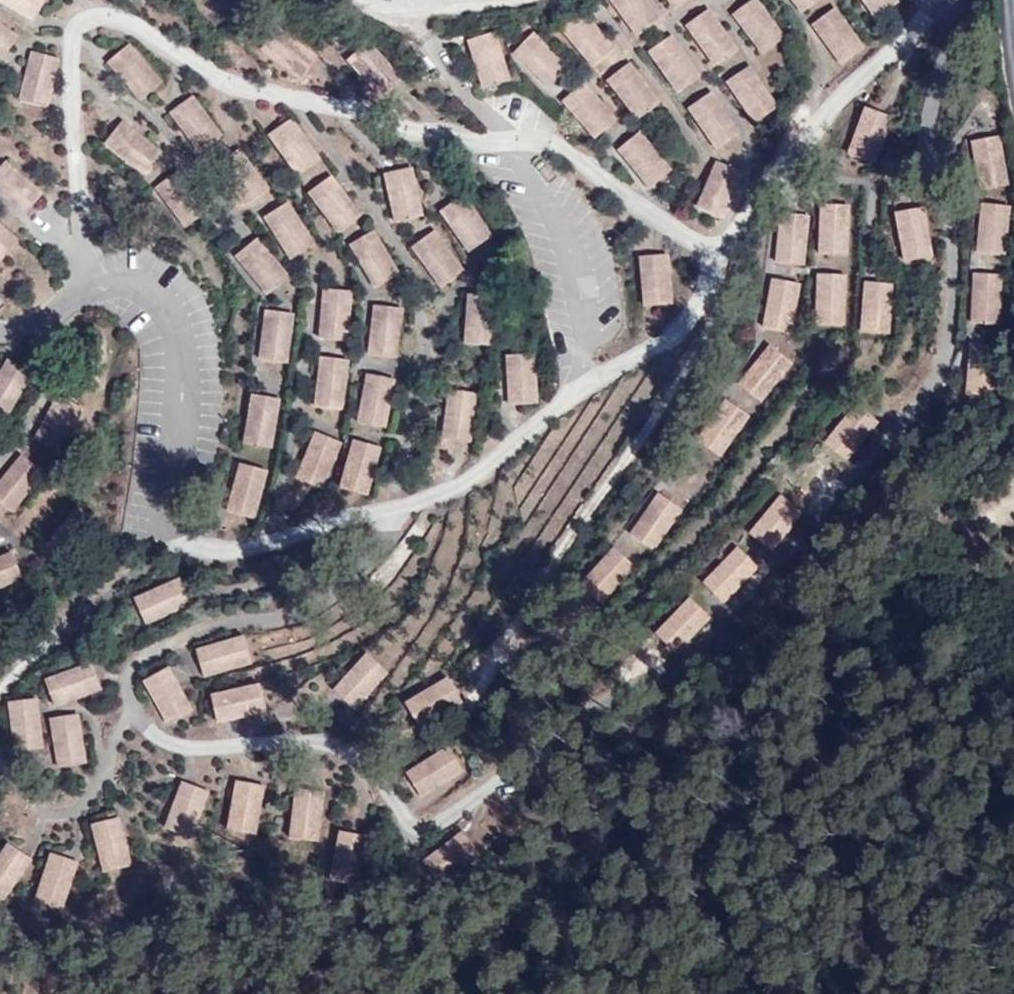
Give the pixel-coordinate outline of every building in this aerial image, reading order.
[(45,0),(1,0),(34,19),(37,14),(45,0)] [(659,19),(645,0),(611,0),(638,35),(659,19)] [(733,12),(739,20),(742,24),(763,7),(758,0),(750,0),(733,12)] [(802,12),(818,0),(792,0),(802,12)] [(876,15),(899,0),(898,0),(866,0),(876,15)] [(763,52),(785,36),(763,7),(742,24),(763,52)] [(821,34),(842,18),(834,7),(818,19),(812,23),(821,34)] [(694,35),(716,19),(712,14),(708,8),(686,24),(694,35)] [(593,65),(614,48),(586,14),(582,9),(561,27),(593,65)] [(843,63),(864,47),(842,18),(821,34),(843,63)] [(737,49),(716,19),(694,35),(715,64),(737,49)] [(311,63),(317,56),(277,26),(260,47),(300,77),(311,63)] [(484,82),(509,74),(495,26),(469,34),(470,40),(484,82)] [(551,82),(570,62),(533,28),(515,47),(522,54),(551,82)] [(673,39),(670,35),(648,51),(678,92),(700,76),(673,39)] [(140,92),(160,74),(128,36),(112,50),(107,54),(140,92)] [(347,58),(381,95),(393,83),(401,77),(367,40),(347,58)] [(34,45),(23,93),(49,99),(51,93),(61,51),(34,45)] [(638,118),(660,101),(634,68),(629,62),(608,78),(638,118)] [(749,64),(727,80),(735,91),(757,75),(752,69),(749,64)] [(757,75),(735,91),(756,120),(778,105),(757,75)] [(597,133),(617,115),(584,78),(580,81),(564,95),(597,133)] [(199,142),(221,127),(191,86),(179,95),(169,102),(199,142)] [(710,91),(688,106),(716,147),(739,132),(714,96),(710,91)] [(887,108),(870,102),(865,115),(891,124),(896,111),(887,108)] [(302,165),(324,149),(295,109),(287,115),(273,124),(302,165)] [(878,158),(891,124),(865,115),(853,149),(878,158)] [(142,177),(164,152),(124,119),(117,127),(102,146),(142,177)] [(660,173),(667,168),(635,129),(618,143),(614,147),(646,185),(660,173)] [(984,132),(979,133),(980,146),(1007,144),(1006,130),(984,132)] [(251,199),(273,183),(243,142),(232,150),(221,158),(251,199)] [(983,182),(1010,180),(1007,144),(980,146),(983,182)] [(698,202),(723,213),(728,201),(743,167),(718,156),(698,202)] [(5,161),(0,166),(0,192),(25,214),(43,193),(5,161)] [(396,221),(422,215),(411,166),(393,170),(385,172),(396,221)] [(153,187),(184,228),(204,213),(209,210),(179,167),(153,187)] [(309,191),(338,231),(360,216),(336,182),(331,175),(309,191)] [(473,247),(495,232),(467,191),(461,194),(444,206),(473,247)] [(317,238),(290,196),(275,205),(268,210),(294,252),(317,238)] [(919,201),(897,204),(899,218),(926,214),(924,200),(919,201)] [(1011,203),(984,200),(984,205),(983,214),(1010,217),(1011,203)] [(828,204),(821,203),(820,217),(847,218),(848,204),(828,204)] [(788,212),(782,212),(781,226),(808,228),(809,215),(788,212)] [(931,250),(926,214),(899,218),(904,254),(931,250)] [(1006,253),(1010,217),(983,214),(979,250),(1006,253)] [(819,253),(846,254),(847,218),(820,217),(819,253)] [(18,240),(0,224),(0,260),(18,240)] [(777,262),(804,264),(808,228),(781,226),(777,262)] [(399,273),(373,230),(359,238),(350,243),(376,286),(399,273)] [(455,276),(463,270),(434,230),(430,232),(412,245),(441,286),(455,276)] [(269,288),(290,271),(258,232),(240,247),(237,249),(269,288)] [(674,298),(670,248),(663,248),(643,250),(648,300),(674,298)] [(1002,268),(976,267),(975,272),(975,281),(1002,282),(1002,268)] [(823,273),(818,273),(818,287),(845,288),(845,274),(823,273)] [(780,279),(773,277),(771,291),(797,296),(800,283),(780,279)] [(871,280),(866,280),(865,294),(892,296),(893,282),(871,280)] [(972,317),(999,319),(1002,282),(975,281),(972,317)] [(325,282),(321,332),(348,334),(352,284),(334,283),(325,282)] [(816,323),(843,324),(845,288),(818,287),(816,323)] [(790,332),(797,296),(771,291),(764,327),(790,332)] [(468,301),(465,343),(492,344),(495,294),(468,293),(468,301)] [(889,332),(892,296),(865,294),(862,330),(889,332)] [(375,304),(368,353),(395,357),(401,307),(379,304),(375,304)] [(269,307),(262,357),(289,360),(296,311),(276,308),(269,307)] [(792,361),(771,344),(767,348),(762,355),(783,372),(792,361)] [(509,348),(512,398),(517,398),(539,397),(536,347),(509,348)] [(762,355),(739,383),(760,400),(783,372),(762,355)] [(0,377),(0,406),(11,412),(35,369),(19,360),(12,356),(0,377)] [(322,356),(315,406),(342,409),(348,359),(330,357),(322,356)] [(994,395),(997,359),(970,356),(967,392),(994,395)] [(368,373),(358,422),(385,427),(395,378),(376,374),(368,373)] [(450,388),(443,438),(460,440),(470,442),(477,392),(450,388)] [(256,390),(248,439),(275,443),(283,394),(262,390),(256,390)] [(59,394),(35,438),(59,451),(83,407),(67,398),(59,394)] [(733,403),(727,399),(719,410),(741,426),(749,414),(733,403)] [(879,419),(857,403),(849,414),(870,430),(879,419)] [(698,439),(720,455),(741,426),(719,410),(698,439)] [(849,414),(826,442),(847,458),(851,454),(870,430),(849,414)] [(315,430),(297,477),(322,487),(341,440),(322,433),(315,430)] [(354,438),(341,486),(367,494),(380,446),(373,443),(354,438)] [(0,483),(0,501),(12,510),(44,472),(31,461),(23,455),(0,483)] [(238,472),(228,511),(254,517),(267,469),(241,462),(238,472)] [(664,495),(659,492),(651,503),(674,518),(682,507),(664,495)] [(782,494),(759,522),(780,539),(803,511),(782,494)] [(631,533),(653,548),(674,518),(651,503),(631,533)] [(780,539),(759,522),(750,532),(762,542),(771,549),(774,545),(780,539)] [(618,550),(614,546),(605,557),(625,575),(635,564),(618,550)] [(738,546),(713,572),(733,591),(758,564),(738,546)] [(0,557),(0,586),(22,577),(12,552),(0,557)] [(581,584),(601,602),(625,575),(605,557),(581,584)] [(733,591),(713,572),(704,583),(718,596),(724,601),(733,591)] [(181,579),(135,598),(145,623),(191,603),(188,597),(181,579)] [(691,597),(666,623),(686,642),(710,615),(691,597)] [(686,642),(666,623),(656,634),(672,648),(676,652),(686,642)] [(251,660),(243,635),(195,648),(197,655),(203,674),(251,660)] [(392,665),(372,647),(338,685),(352,697),(358,703),(392,665)] [(104,675),(100,658),(51,671),(58,697),(107,684),(104,675)] [(178,674),(172,661),(148,673),(169,718),(194,707),(178,674)] [(453,673),(410,699),(424,722),(467,696),(462,689),(453,673)] [(266,682),(216,688),(220,714),(230,713),(269,709),(266,682)] [(42,699),(42,692),(15,692),(15,742),(42,742),(42,699)] [(80,715),(79,711),(53,715),(61,765),(87,760),(80,715)] [(410,769),(424,792),(459,770),(466,766),(452,743),(410,769)] [(237,779),(228,828),(255,833),(264,784),(257,783),(237,779)] [(183,780),(166,827),(191,837),(208,790),(191,783),(183,780)] [(296,787),(291,837),(317,840),(323,790),(315,790),(296,787)] [(92,823),(104,871),(130,865),(118,816),(113,818),(92,823)] [(341,830),(331,879),(357,884),(367,835),(360,834),(341,830)] [(467,836),(463,830),(424,861),(440,882),(480,852),(467,836)] [(0,856),(0,897),(3,899),(31,858),(23,853),(9,843),(0,856)] [(51,852),(36,899),(62,907),(77,860),(73,858),(51,852)]
